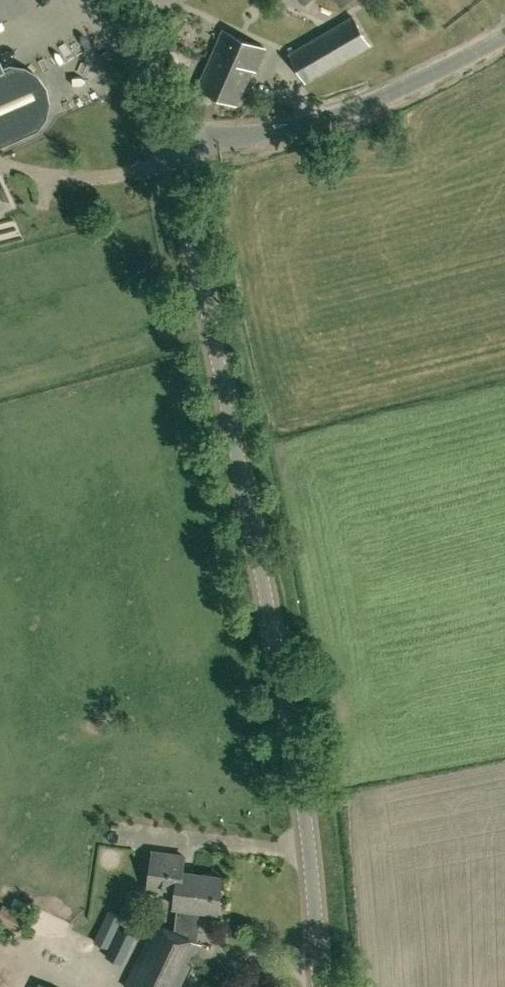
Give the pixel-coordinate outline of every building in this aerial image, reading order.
[(307,80),(370,43),(354,15),(290,52),(307,80)] [(256,69),(266,47),(223,28),(198,86),(238,103),(253,68),(256,69)] [(0,58),(0,144),(46,116),(49,102),(46,88),(38,76),(26,69),(12,67),(6,69),(5,70),(0,58)] [(393,138),(400,135),(398,128),(391,130),(393,138)] [(0,184),(0,211),(10,207),(0,184)] [(184,857),(152,852),(148,886),(162,888),(162,892),(175,894),(174,904),(178,905),(174,931),(197,941),(201,909),(217,911),(222,877),(182,871),(184,857)] [(26,915),(3,903),(0,909),(0,921),(18,931),(26,915)] [(108,909),(94,940),(109,947),(123,915),(108,909)] [(197,941),(174,931),(155,922),(125,986),(126,986),(180,986),(200,943),(197,941)] [(119,926),(109,947),(105,954),(123,963),(136,935),(119,926)] [(46,979),(42,986),(65,986),(46,979)]
